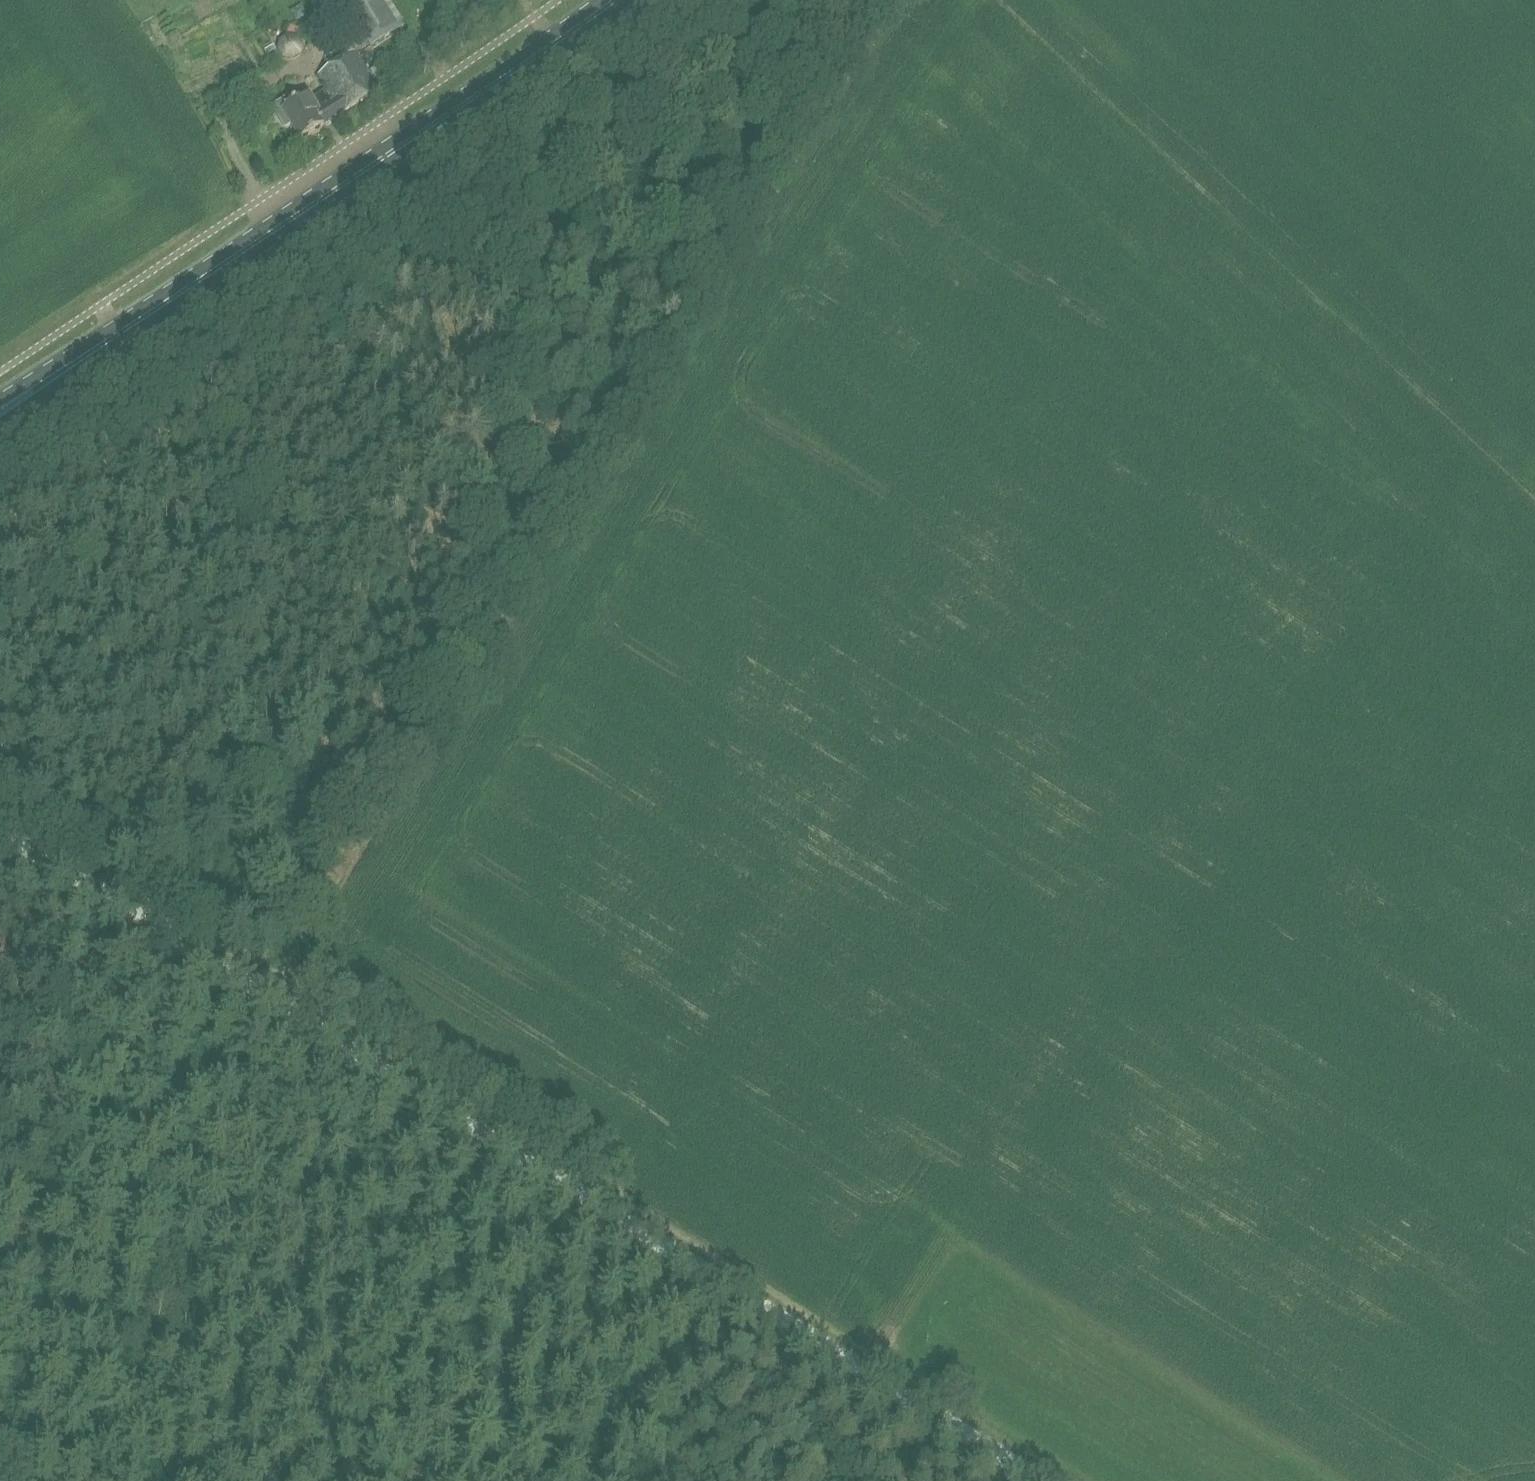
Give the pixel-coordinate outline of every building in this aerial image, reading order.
[(340,10),(347,6),(367,43),(398,24),(384,0),(335,0),(340,10)] [(308,14),(302,4),(291,11),(297,21),(308,14)] [(302,46),(296,39),(287,37),(279,43),(278,51),(283,60),(292,61),(301,55),(302,46)] [(358,50),(318,75),(334,101),(331,102),(326,95),(314,102),(309,93),(295,102),(291,95),(273,107),(286,128),(290,125),(300,140),(382,89),(358,50)]
